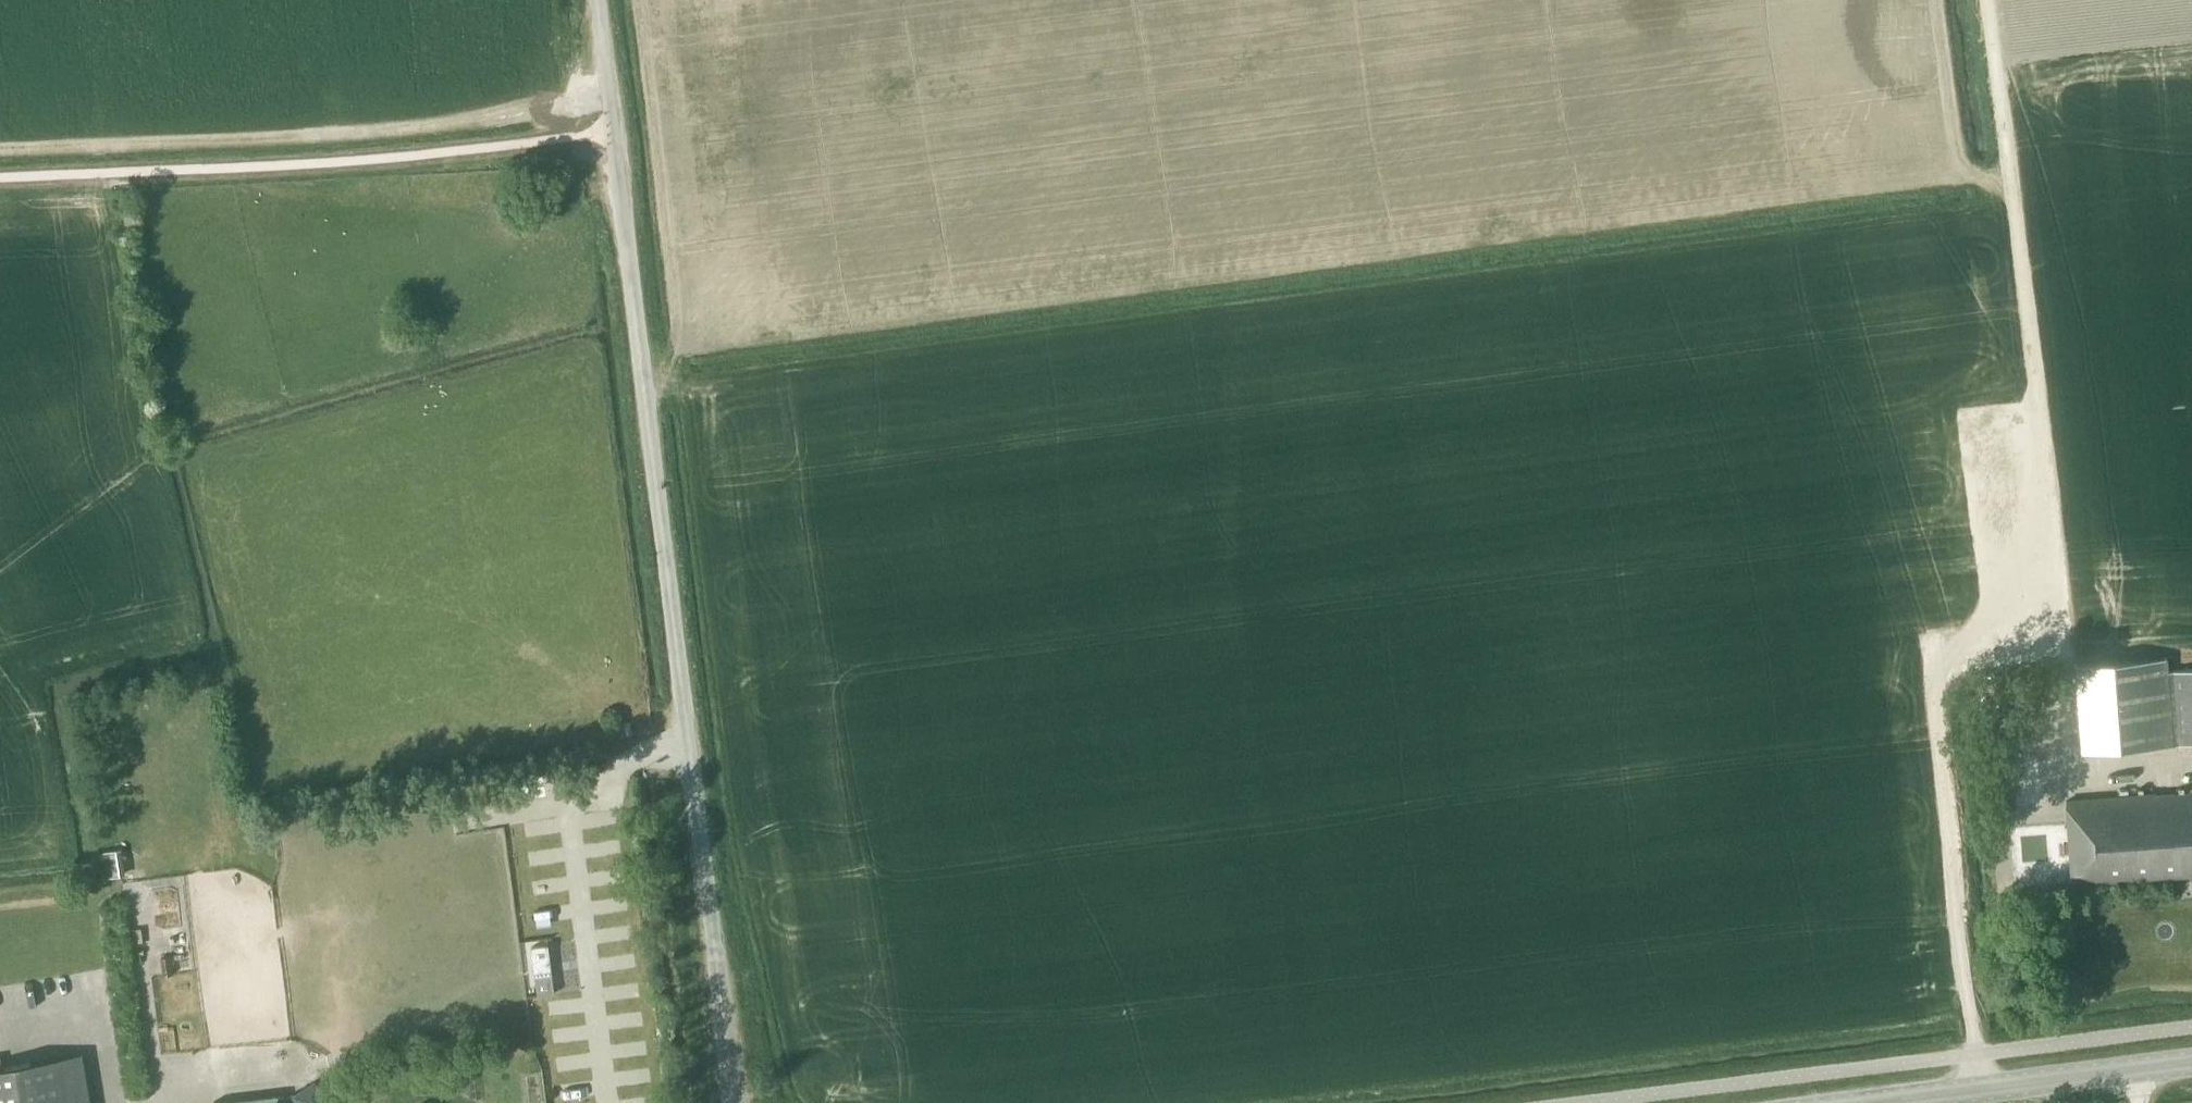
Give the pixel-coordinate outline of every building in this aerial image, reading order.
[(2167,657),(2074,664),(2081,752),(2191,743),(2191,668),(2168,670),(2167,657)] [(2156,799),(2156,796),(2066,803),(2072,883),(2191,874),(2191,796),(2156,799)] [(537,995),(554,993),(548,945),(531,947),(537,995)] [(173,974),(170,956),(160,958),(163,975),(173,974)] [(82,1053),(0,1067),(0,1102),(90,1102),(82,1053)] [(332,1099),(319,1075),(294,1089),(302,1102),(325,1102),(332,1099)] [(289,1102),(288,1094),(214,1102),(289,1102)]
